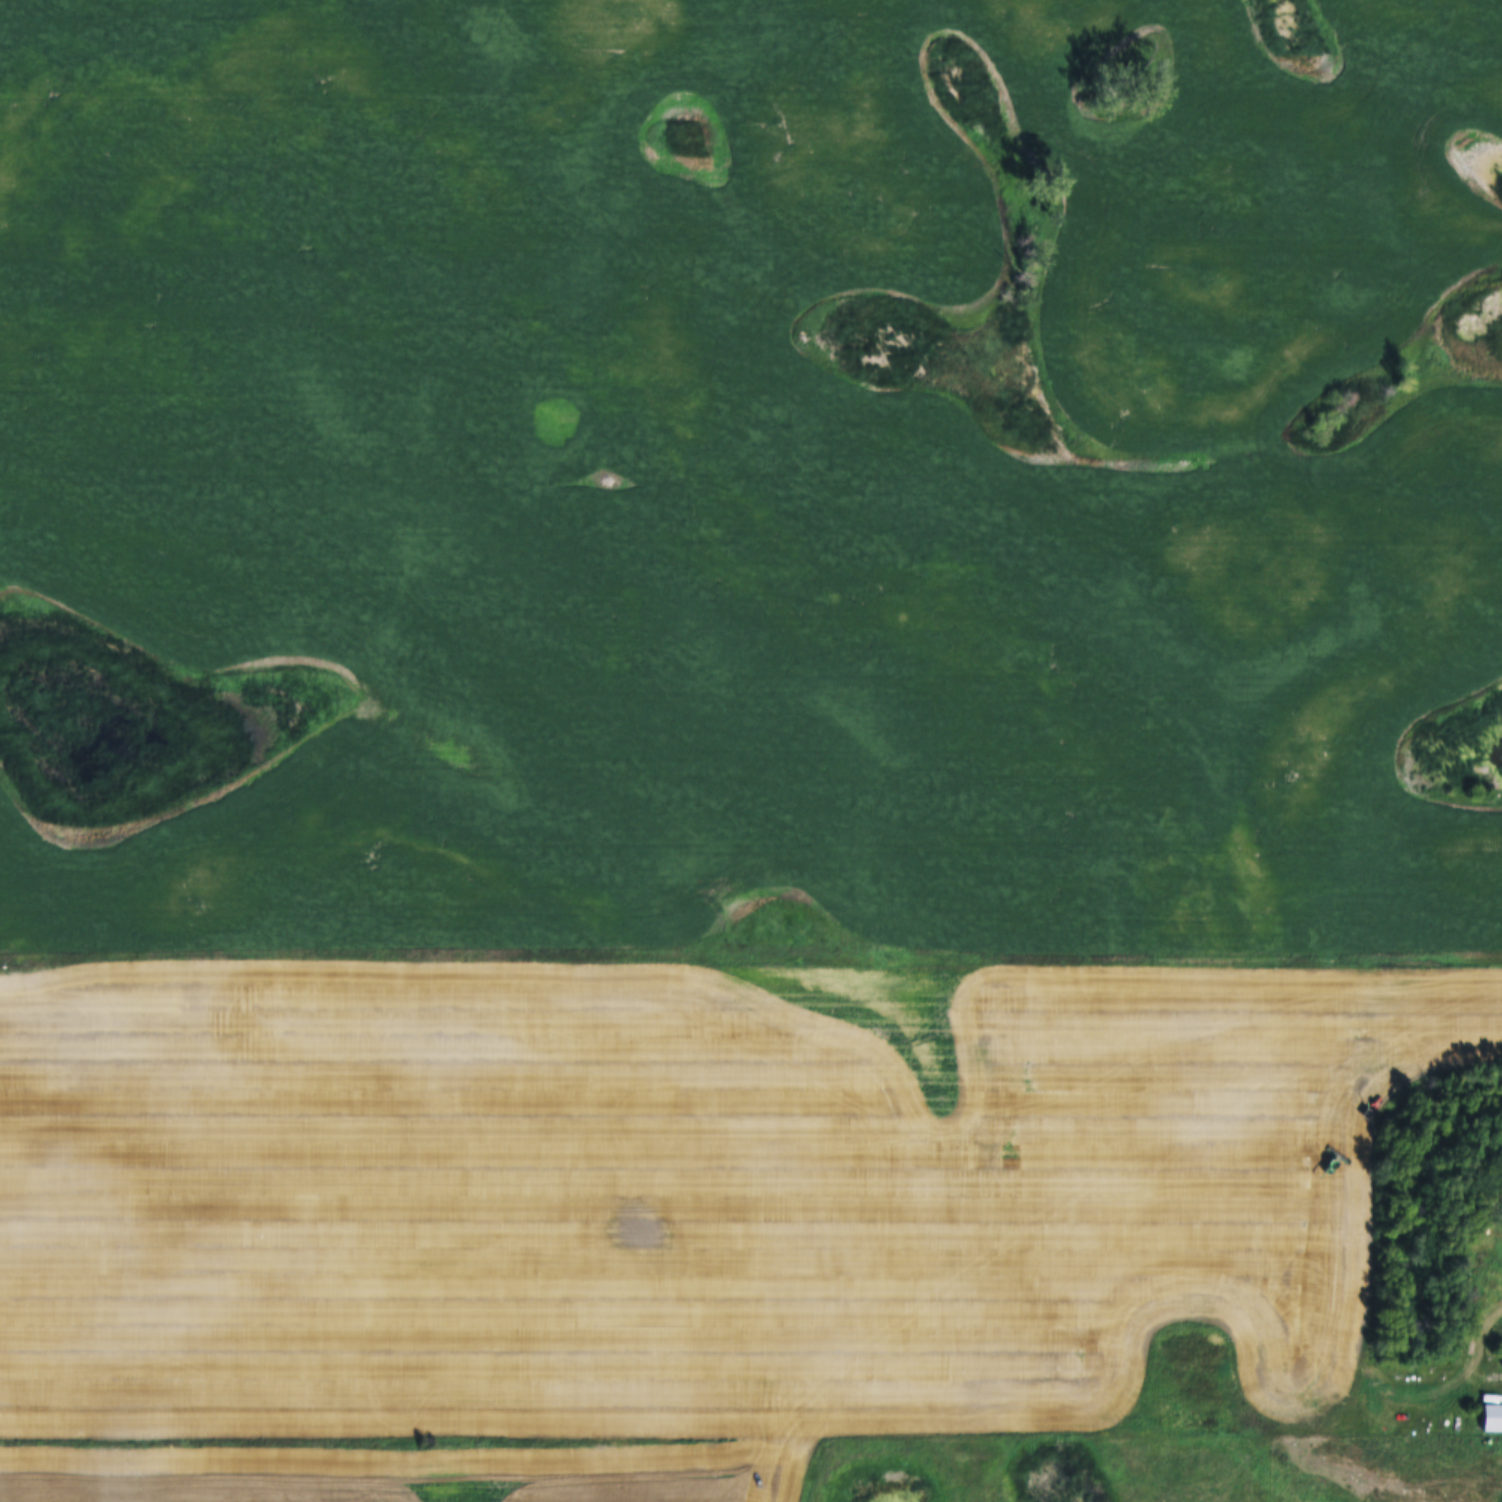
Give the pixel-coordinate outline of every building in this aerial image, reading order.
[(1486,1396),(1501,1396),(1501,1422),(1486,1422),(1486,1396)]
